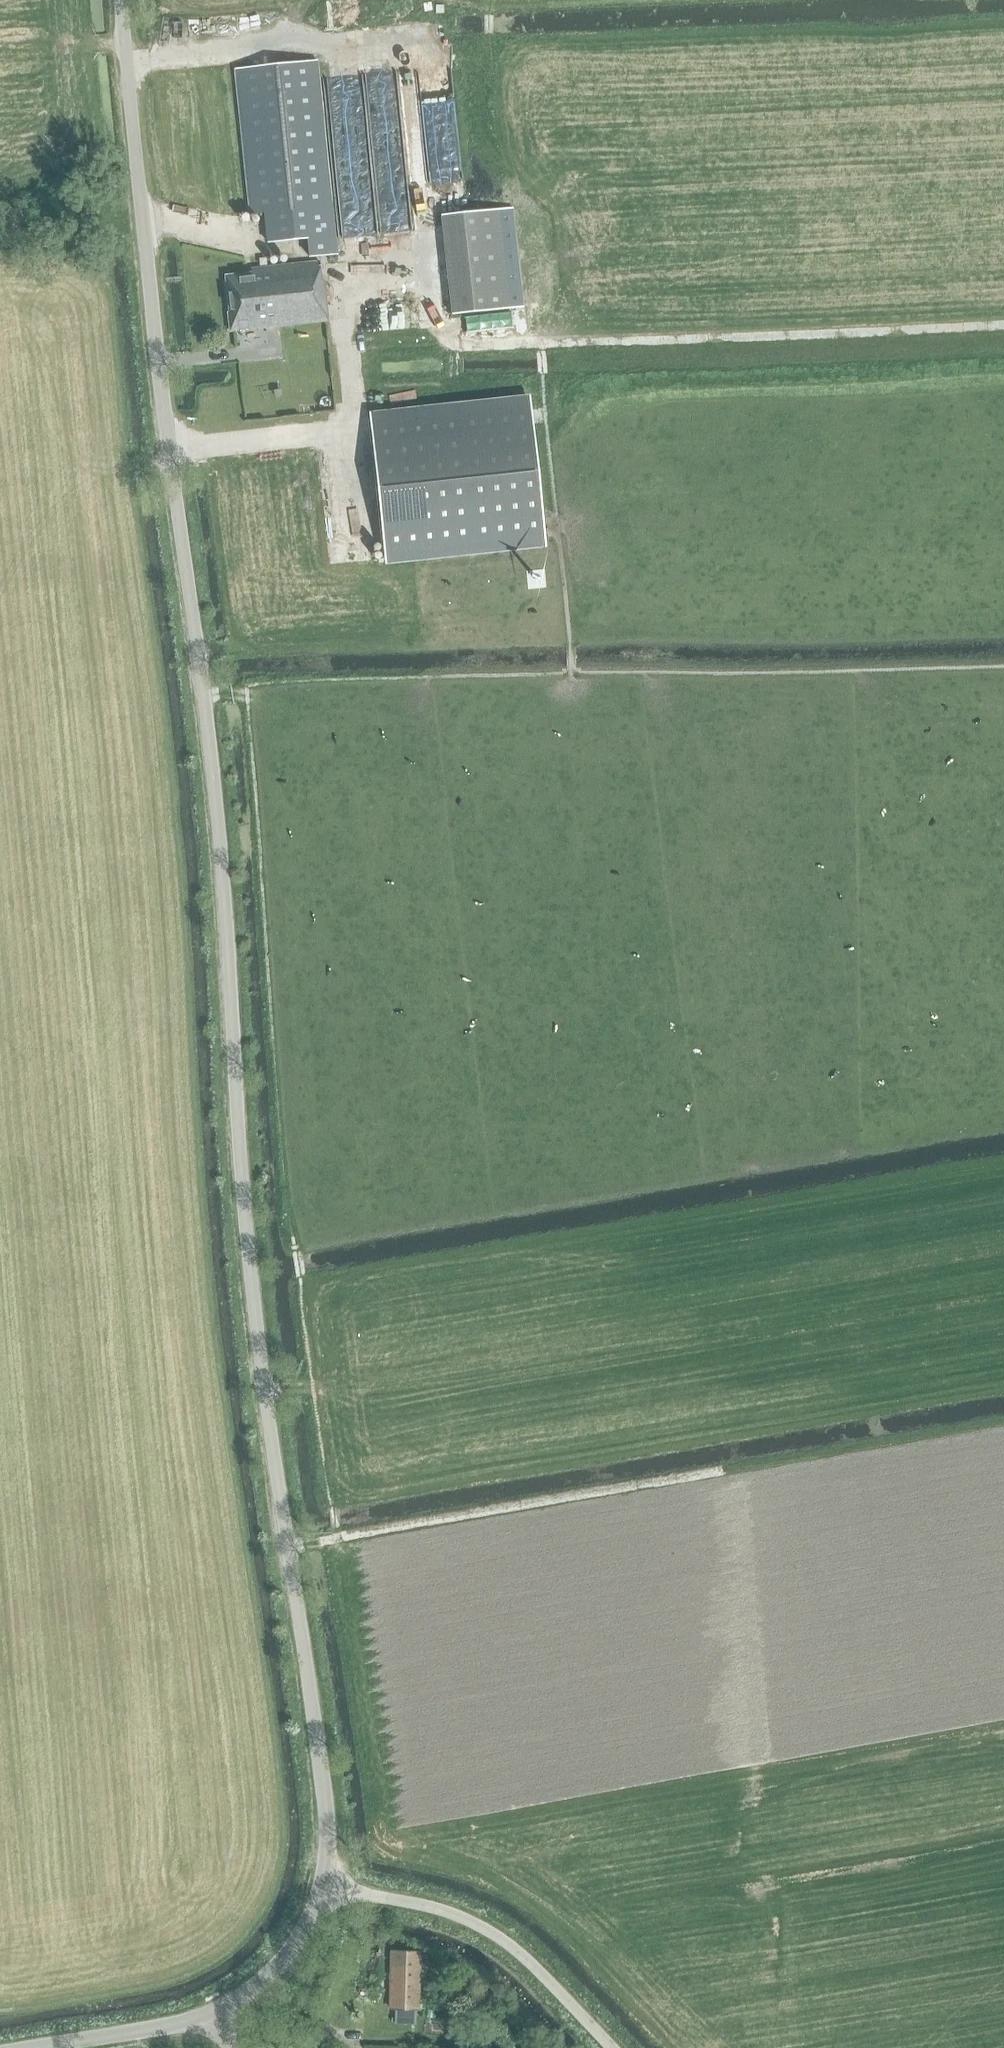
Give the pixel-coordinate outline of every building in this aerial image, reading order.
[(235,70),(249,214),(264,213),(267,243),(307,239),(309,257),(336,254),(316,61),(235,70)] [(440,216),(451,315),(507,309),(496,210),(440,216)] [(227,312),(230,331),(327,321),(323,280),(321,281),(319,262),(250,269),(251,274),(226,277),(230,312),(227,312)] [(385,561),(416,557),(544,544),(529,400),(370,417),(385,561)] [(392,1953),(390,2009),(418,2009),(420,1953),(392,1953)]
